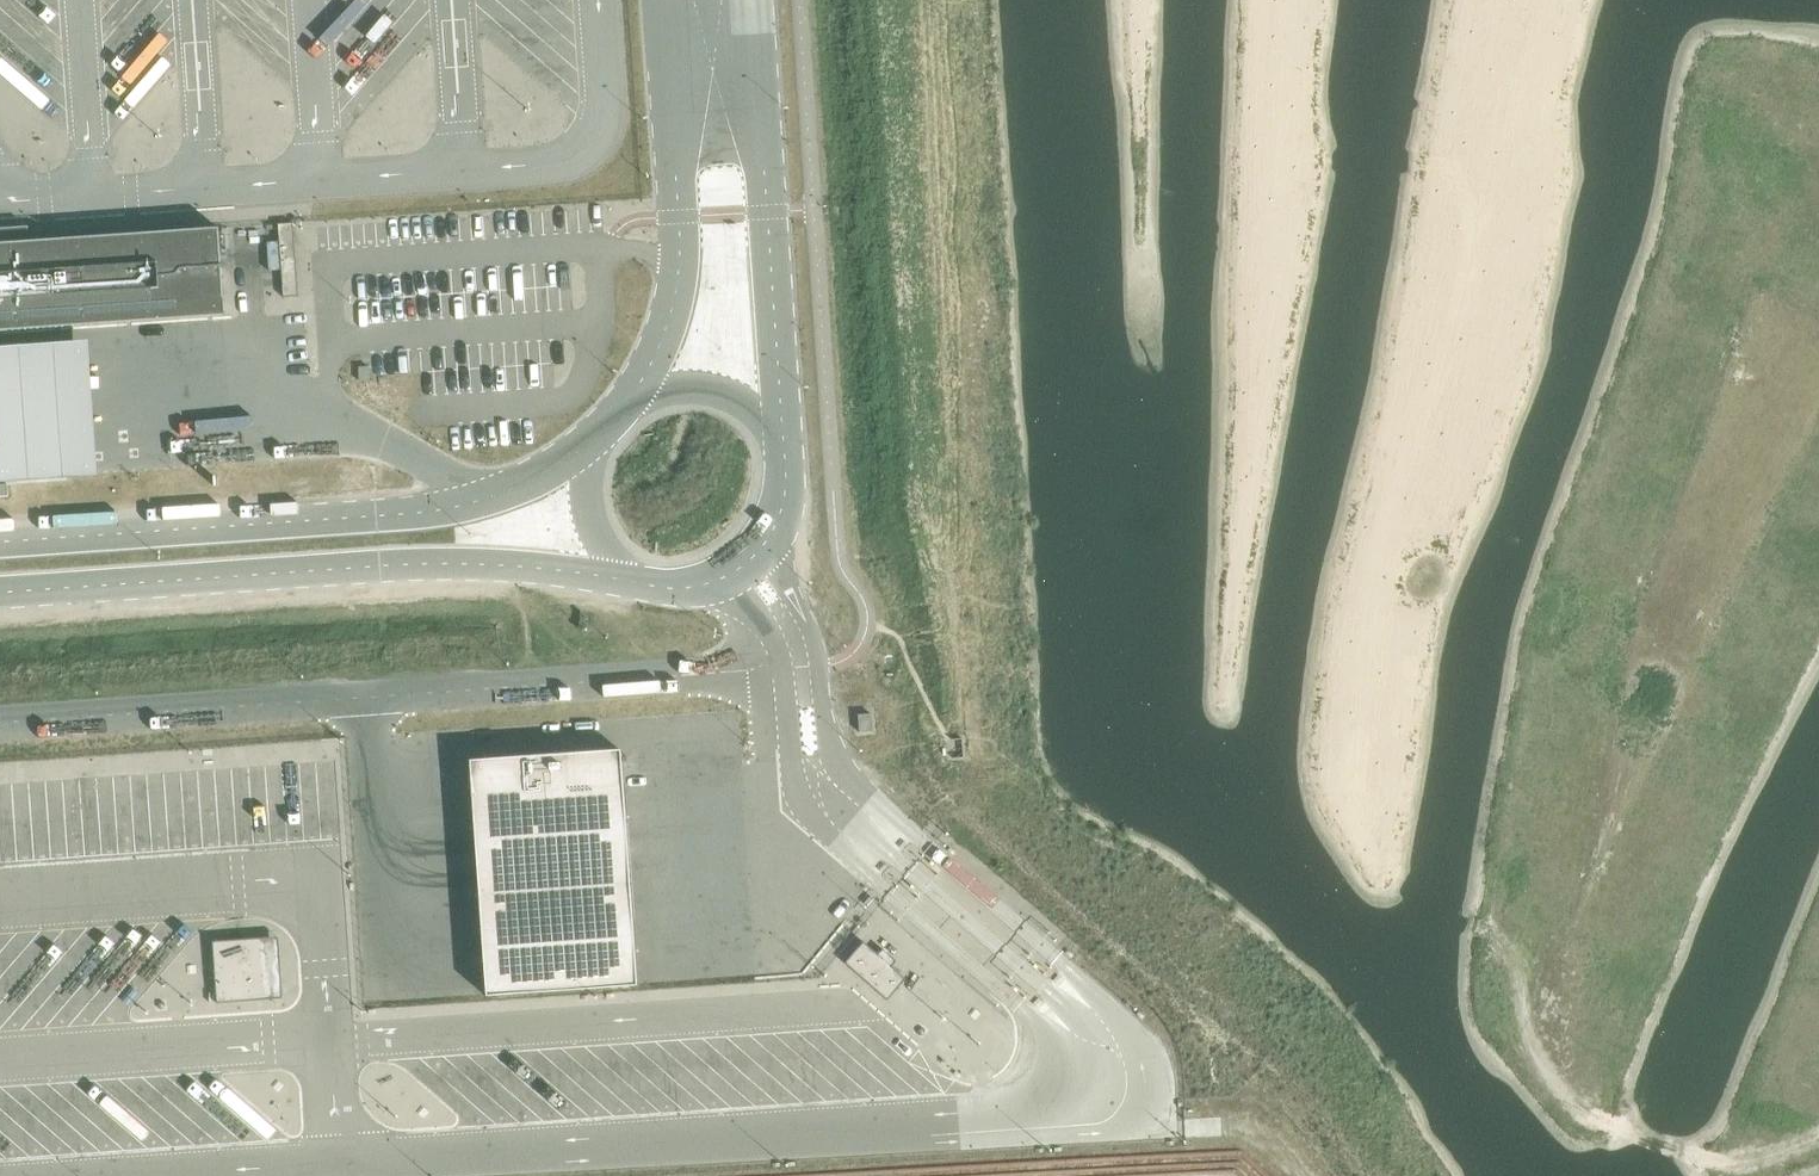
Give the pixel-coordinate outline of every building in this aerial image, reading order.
[(53,214),(54,232),(179,228),(179,211),(53,214)] [(292,222),(276,223),(279,262),(295,261),(292,222)] [(221,269),(220,263),(220,257),(218,231),(218,227),(28,241),(11,242),(10,227),(0,228),(0,313),(223,298),(221,269)] [(0,346),(0,482),(94,476),(93,471),(84,340),(0,346)] [(327,600),(344,600),(344,588),(327,588),(327,600)] [(623,796),(619,749),(469,760),(472,806),(475,838),(477,871),(479,904),(481,936),(484,969),(485,995),(636,985),(634,960),(632,928),(630,895),(627,862),(625,829),(623,796)] [(248,938),(212,941),(214,974),(216,1002),(272,998),(270,972),(268,937),(248,938)] [(862,941),(843,962),(886,1000),(905,979),(862,941)]
